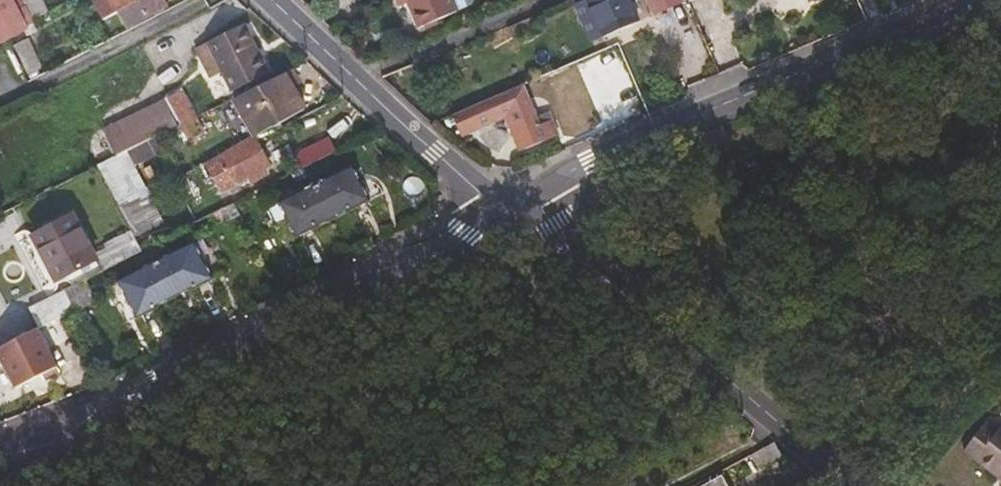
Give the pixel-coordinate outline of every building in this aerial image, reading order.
[(22,13),(16,0),(0,0),(0,41),(24,29),(27,36),(39,29),(35,19),(29,9),(22,13)] [(43,0),(25,0),(29,9),(35,19),(49,12),(43,0)] [(166,6),(163,0),(140,0),(141,1),(129,7),(120,12),(128,26),(166,6)] [(399,7),(409,3),(419,27),(457,12),(473,5),(475,0),(396,0),(399,7)] [(591,42),(603,37),(588,0),(581,0),(575,2),(591,42)] [(639,22),(630,0),(588,0),(603,37),(639,22)] [(654,15),(683,2),(682,0),(648,0),(654,15)] [(232,90),(268,72),(243,23),(208,41),(208,42),(218,62),(223,72),(232,90)] [(28,74),(43,67),(28,40),(13,46),(28,74)] [(218,62),(208,42),(195,49),(210,79),(223,72),(218,62)] [(622,88),(635,83),(627,65),(614,70),(622,88)] [(283,74),(233,98),(256,136),(305,109),(283,74)] [(525,149),(559,135),(552,118),(537,124),(534,117),(527,99),(528,98),(523,85),(452,114),(457,127),(471,120),(473,125),(509,109),(525,149)] [(806,93),(809,99),(823,93),(821,87),(806,93)] [(181,90),(166,98),(180,124),(196,117),(181,90)] [(160,134),(180,124),(166,98),(147,107),(160,134)] [(126,151),(160,134),(147,107),(102,129),(116,156),(126,151)] [(189,141),(204,133),(196,117),(180,124),(189,141)] [(460,131),(473,125),(471,120),(457,127),(460,131)] [(220,157),(221,157),(257,139),(256,136),(220,157)] [(315,162),(337,151),(330,137),(307,148),(315,162)] [(257,139),(221,157),(225,167),(211,175),(221,193),(237,184),(236,183),(248,177),(251,182),(268,173),(266,167),(270,164),(257,139)] [(107,186),(137,171),(126,151),(116,156),(97,165),(107,186)] [(297,234),(368,198),(353,168),(281,204),(297,234)] [(107,186),(119,209),(149,193),(137,171),(107,186)] [(129,228),(159,213),(149,193),(119,209),(129,228)] [(268,210),(283,241),(297,234),(281,204),(268,210)] [(57,281),(97,261),(72,214),(33,235),(57,281)] [(47,286),(57,281),(33,235),(24,239),(47,286)] [(139,314),(212,277),(194,244),(121,282),(139,314)] [(74,312),(96,300),(85,277),(62,289),(63,291),(72,309),(74,312)] [(107,289),(125,322),(139,314),(121,282),(107,289)] [(579,283),(574,290),(596,308),(602,302),(579,283)] [(39,326),(72,309),(63,291),(29,307),(39,326)] [(36,327),(0,346),(0,357),(15,387),(41,374),(44,379),(59,372),(36,327)] [(963,451),(993,474),(997,468),(1000,471),(1000,430),(999,432),(986,422),(963,451)] [(763,448),(751,455),(758,468),(781,456),(773,442),(763,448)] [(720,477),(704,485),(725,485),(720,477)]
